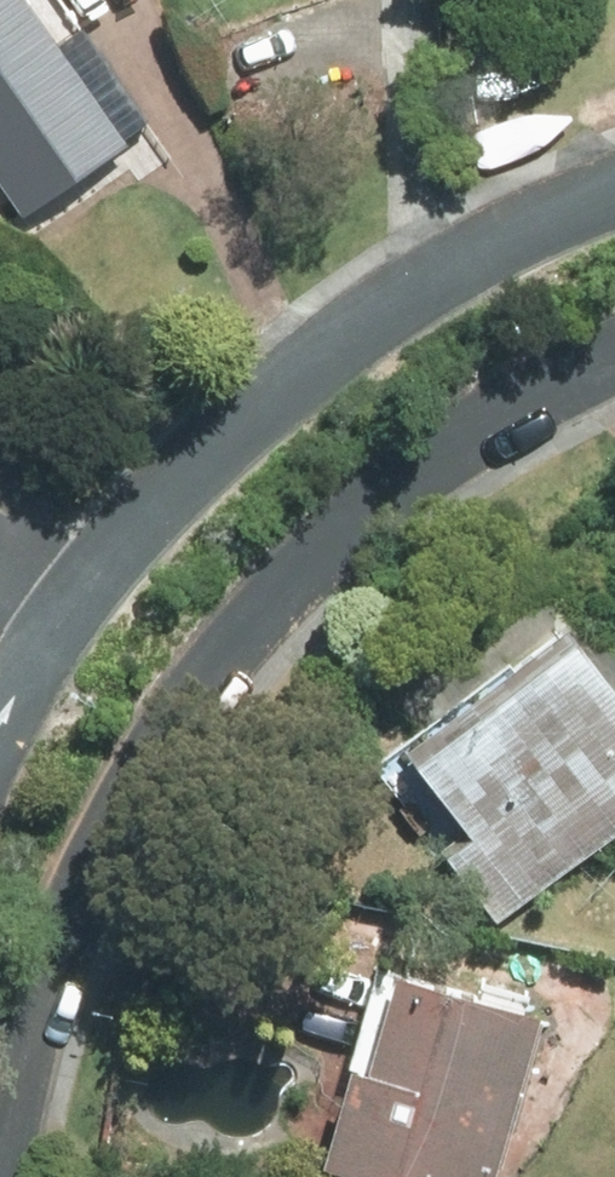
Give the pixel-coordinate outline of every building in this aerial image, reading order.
[(119,138),(21,0),(0,0),(0,196),(12,214),(119,138)] [(614,815),(614,701),(612,703),(544,619),(495,660),(490,654),(362,757),(489,917),(614,815)] [(532,1010),(387,968),(358,1067),(343,1062),(314,1160),(372,1176),(482,1176),(532,1010)]
